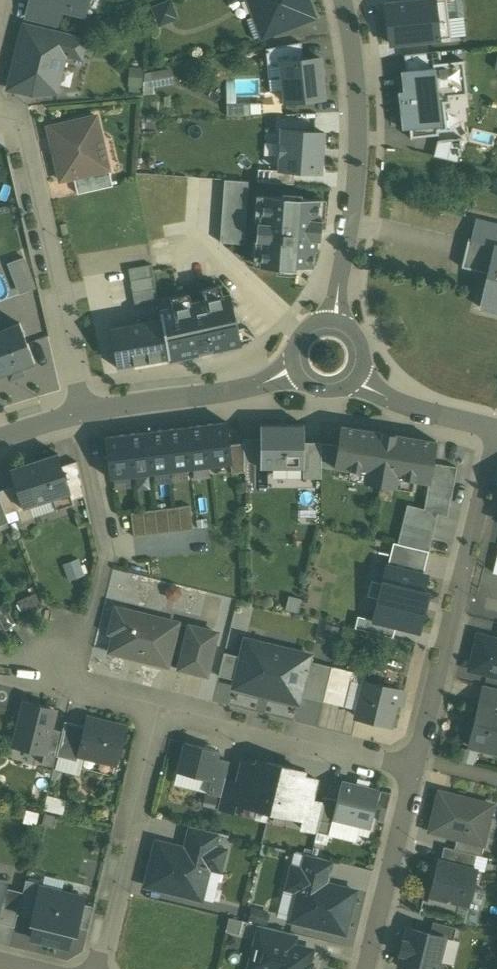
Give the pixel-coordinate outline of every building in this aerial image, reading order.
[(29,3),(55,10),(84,18),(89,0),(30,0),(29,3)] [(255,16),(260,14),(266,17),(272,33),(314,17),(308,0),(248,0),(255,16)] [(451,39),(447,0),(437,0),(417,2),(387,5),(391,44),(451,39)] [(51,23),(55,10),(29,3),(25,17),(51,23)] [(169,3),(154,8),(160,23),(175,17),(169,3)] [(26,24),(10,90),(54,101),(65,57),(84,62),(89,40),(26,24)] [(281,62),(303,60),(301,43),(266,49),(268,63),(281,62)] [(407,71),(433,68),(433,64),(442,63),(440,51),(406,55),(407,71)] [(303,60),(281,62),(285,102),(324,98),(320,58),(303,60)] [(410,129),(410,138),(438,135),(438,131),(447,130),(444,102),(450,102),(449,96),(467,95),(464,61),(442,63),(433,64),(433,68),(407,71),(402,71),(404,92),(398,92),(403,130),(410,129)] [(170,67),(142,70),(144,85),(171,82),(170,67)] [(225,79),(224,113),(258,113),(258,79),(225,79)] [(96,116),(48,127),(60,181),(74,178),(96,172),(96,171),(108,168),(96,116)] [(324,134),(283,131),(279,171),(295,172),(321,174),(324,134)] [(438,142),(434,156),(457,161),(463,138),(438,142)] [(96,172),(74,178),(77,194),(113,186),(108,168),(96,171),(96,172)] [(294,185),(295,172),(279,171),(258,169),(257,182),(294,185)] [(244,243),(249,183),(224,181),(220,241),(244,243)] [(319,220),(320,200),(264,197),(262,223),(258,222),(257,240),(261,240),(260,267),(297,269),(297,267),(314,268),(315,251),(317,251),(318,240),(321,240),(322,220),(319,220)] [(474,222),(469,240),(467,239),(460,268),(486,275),(480,297),(478,308),(496,313),(496,228),(474,222)] [(8,264),(20,296),(37,290),(25,258),(8,264)] [(151,265),(128,269),(130,281),(153,276),(151,265)] [(153,276),(130,281),(132,292),(156,288),(153,276)] [(156,288),(132,292),(134,305),(158,300),(156,288)] [(161,319),(168,360),(199,353),(200,355),(213,352),(213,350),(241,344),(230,294),(193,302),(194,304),(160,312),(161,319)] [(161,319),(110,327),(117,368),(168,360),(161,319)] [(0,331),(0,375),(34,363),(21,324),(0,331)] [(226,422),(166,429),(171,471),(232,464),(226,422)] [(304,424),(260,424),(260,468),(304,468),(305,444),(304,424)] [(437,442),(339,425),(332,467),(365,473),(363,481),(398,488),(399,479),(429,484),(433,463),(437,442)] [(166,429),(105,437),(110,479),(171,471),(166,429)] [(320,444),(305,444),(304,468),(304,478),(319,478),(320,444)] [(58,453),(10,469),(16,486),(23,508),(18,510),(22,522),(33,518),(29,506),(52,498),(56,511),(74,505),(73,500),(62,466),(58,453)] [(77,461),(62,466),(73,500),(84,496),(77,461)] [(456,467),(433,463),(429,484),(425,509),(436,511),(447,513),(456,467)] [(0,491),(0,500),(5,513),(18,510),(23,508),(16,486),(0,491)] [(8,522),(5,513),(0,500),(0,525),(8,522)] [(189,506),(177,508),(180,532),(192,530),(189,506)] [(405,506),(398,545),(429,550),(436,511),(425,509),(405,506)] [(177,508),(165,509),(168,533),(180,532),(177,508)] [(165,509),(154,511),(157,535),(168,533),(165,509)] [(154,511),(142,512),(145,536),(157,535),(154,511)] [(142,512),(130,514),(133,538),(145,536),(142,512)] [(398,545),(393,543),(388,566),(423,575),(429,550),(398,545)] [(79,561),(64,566),(69,580),(83,575),(79,561)] [(388,566),(387,566),(374,621),(419,631),(421,623),(428,593),(423,591),(427,576),(423,575),(388,566)] [(29,596),(18,602),(23,611),(34,606),(29,596)] [(178,623),(120,609),(118,618),(112,622),(110,628),(114,634),(110,652),(167,666),(178,623)] [(216,632),(189,626),(179,668),(178,669),(206,675),(216,632)] [(478,635),(474,652),(480,653),(479,658),(476,660),(473,671),(496,676),(496,640),(478,635)] [(259,651),(244,647),(241,657),(236,680),(234,687),(298,703),(300,696),(308,661),(310,655),(261,643),(259,651)] [(241,657),(224,653),(218,676),(236,680),(241,657)] [(332,666),(308,661),(300,696),(323,701),(332,666)] [(355,672),(332,666),(323,701),(347,707),(353,682),(355,672)] [(353,682),(347,707),(358,709),(364,685),(353,682)] [(404,692),(365,682),(356,717),(390,725),(395,703),(401,704),(404,692)] [(484,686),(480,701),(496,705),(496,689),(484,686)] [(480,701),(469,746),(496,753),(496,705),(480,701)] [(55,711),(26,705),(16,746),(45,752),(51,729),(55,711)] [(125,728),(87,719),(85,726),(78,754),(79,754),(116,763),(125,728)] [(85,726),(65,721),(62,732),(56,756),(77,762),(79,754),(78,754),(85,726)] [(62,732),(51,729),(45,752),(42,765),(54,767),(56,756),(62,732)] [(219,751),(185,743),(177,773),(211,781),(212,781),(217,759),(219,751)] [(229,762),(217,759),(212,781),(211,781),(208,794),(221,797),(225,780),(229,762)] [(280,768),(244,760),(238,784),(233,803),(235,803),(269,812),(280,768)] [(316,777),(280,768),(269,812),(306,820),(316,777)] [(238,784),(225,780),(221,797),(217,811),(233,815),(235,803),(233,803),(238,784)] [(380,792),(343,782),(338,802),(333,819),(370,829),(380,792)] [(486,804),(439,792),(430,831),(457,838),(483,844),(488,821),(482,819),(486,804)] [(325,799),(312,796),(303,832),(316,835),(316,833),(325,799)] [(333,819),(338,802),(325,799),(316,833),(329,836),(333,819)] [(217,833),(192,827),(186,850),(211,856),(213,847),(217,833)] [(483,844),(457,838),(454,850),(476,855),(481,856),(484,845),(483,844)] [(186,850),(157,843),(146,885),(201,899),(208,868),(220,871),(225,850),(213,847),(211,856),(186,850)] [(454,850),(444,847),(440,861),(473,869),(476,855),(454,850)] [(331,861),(306,855),(302,870),(301,878),(325,884),(331,861)] [(440,861),(438,861),(430,896),(468,905),(476,870),(473,869),(440,861)] [(325,884),(301,878),(302,870),(292,867),(287,889),(297,891),(290,921),(345,934),(355,891),(325,884)] [(26,880),(23,893),(18,914),(33,918),(41,884),(26,880)] [(5,889),(0,910),(0,924),(15,928),(18,914),(23,893),(5,889)] [(32,923),(36,923),(32,939),(67,948),(71,932),(75,933),(76,928),(82,904),(83,898),(62,893),(61,897),(40,891),(32,923)] [(82,904),(76,928),(88,931),(94,907),(82,904)] [(433,924),(430,935),(445,938),(453,940),(456,929),(433,924)] [(295,934),(260,926),(257,938),(292,946),(295,934)] [(406,929),(397,968),(402,968),(438,968),(445,938),(430,935),(406,929)] [(257,938),(250,968),(307,968),(311,951),(292,946),(257,938)]
